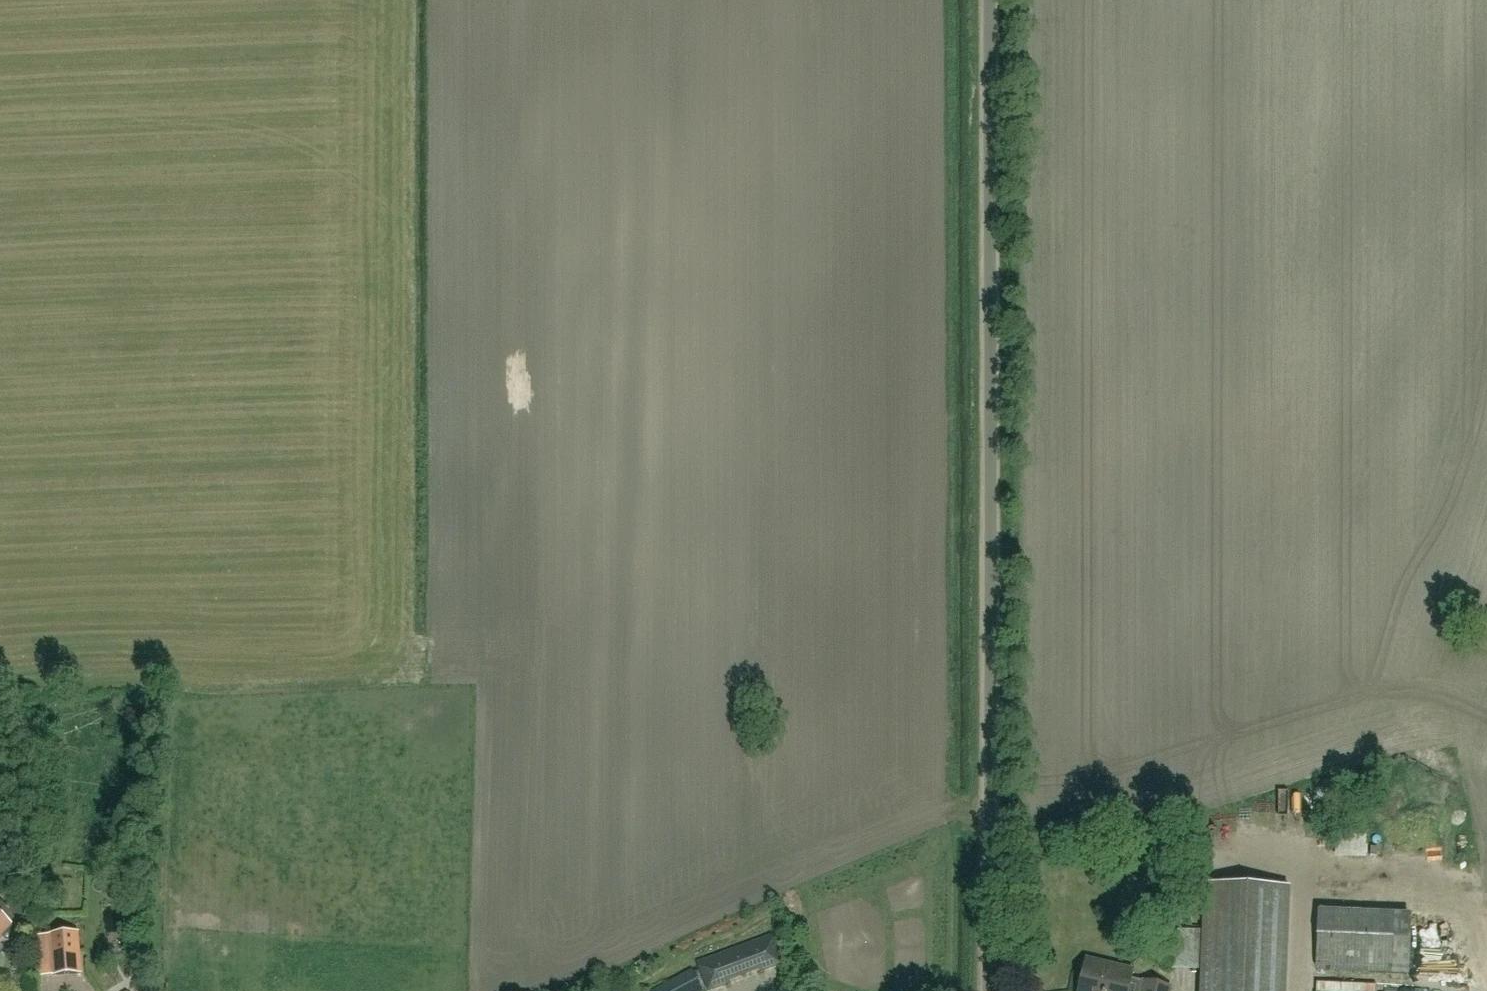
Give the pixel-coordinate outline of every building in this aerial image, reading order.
[(1337,855),(1363,856),(1366,856),(1366,840),(1338,839),(1337,855)] [(1290,889),(1206,885),(1201,990),(1285,990),(1290,889)] [(25,913),(13,902),(7,909),(0,902),(0,942),(9,931),(14,935),(19,935),(24,929),(25,913)] [(1316,971),(1392,975),(1412,976),(1415,915),(1318,911),(1316,971)] [(52,976),(82,974),(79,933),(49,935),(52,976)] [(780,964),(770,938),(751,945),(761,971),(780,964)] [(1466,961),(1467,948),(1451,947),(1451,960),(1466,961)] [(728,983),(727,980),(719,956),(700,963),(709,990),(728,983)] [(1171,989),(1145,982),(1144,983),(1131,980),(1134,972),(1087,961),(1080,990),(1170,990),(1171,989)] [(704,990),(693,970),(655,990),(703,990),(704,990)] [(1385,987),(1412,987),(1412,977),(1385,977),(1385,987)]
